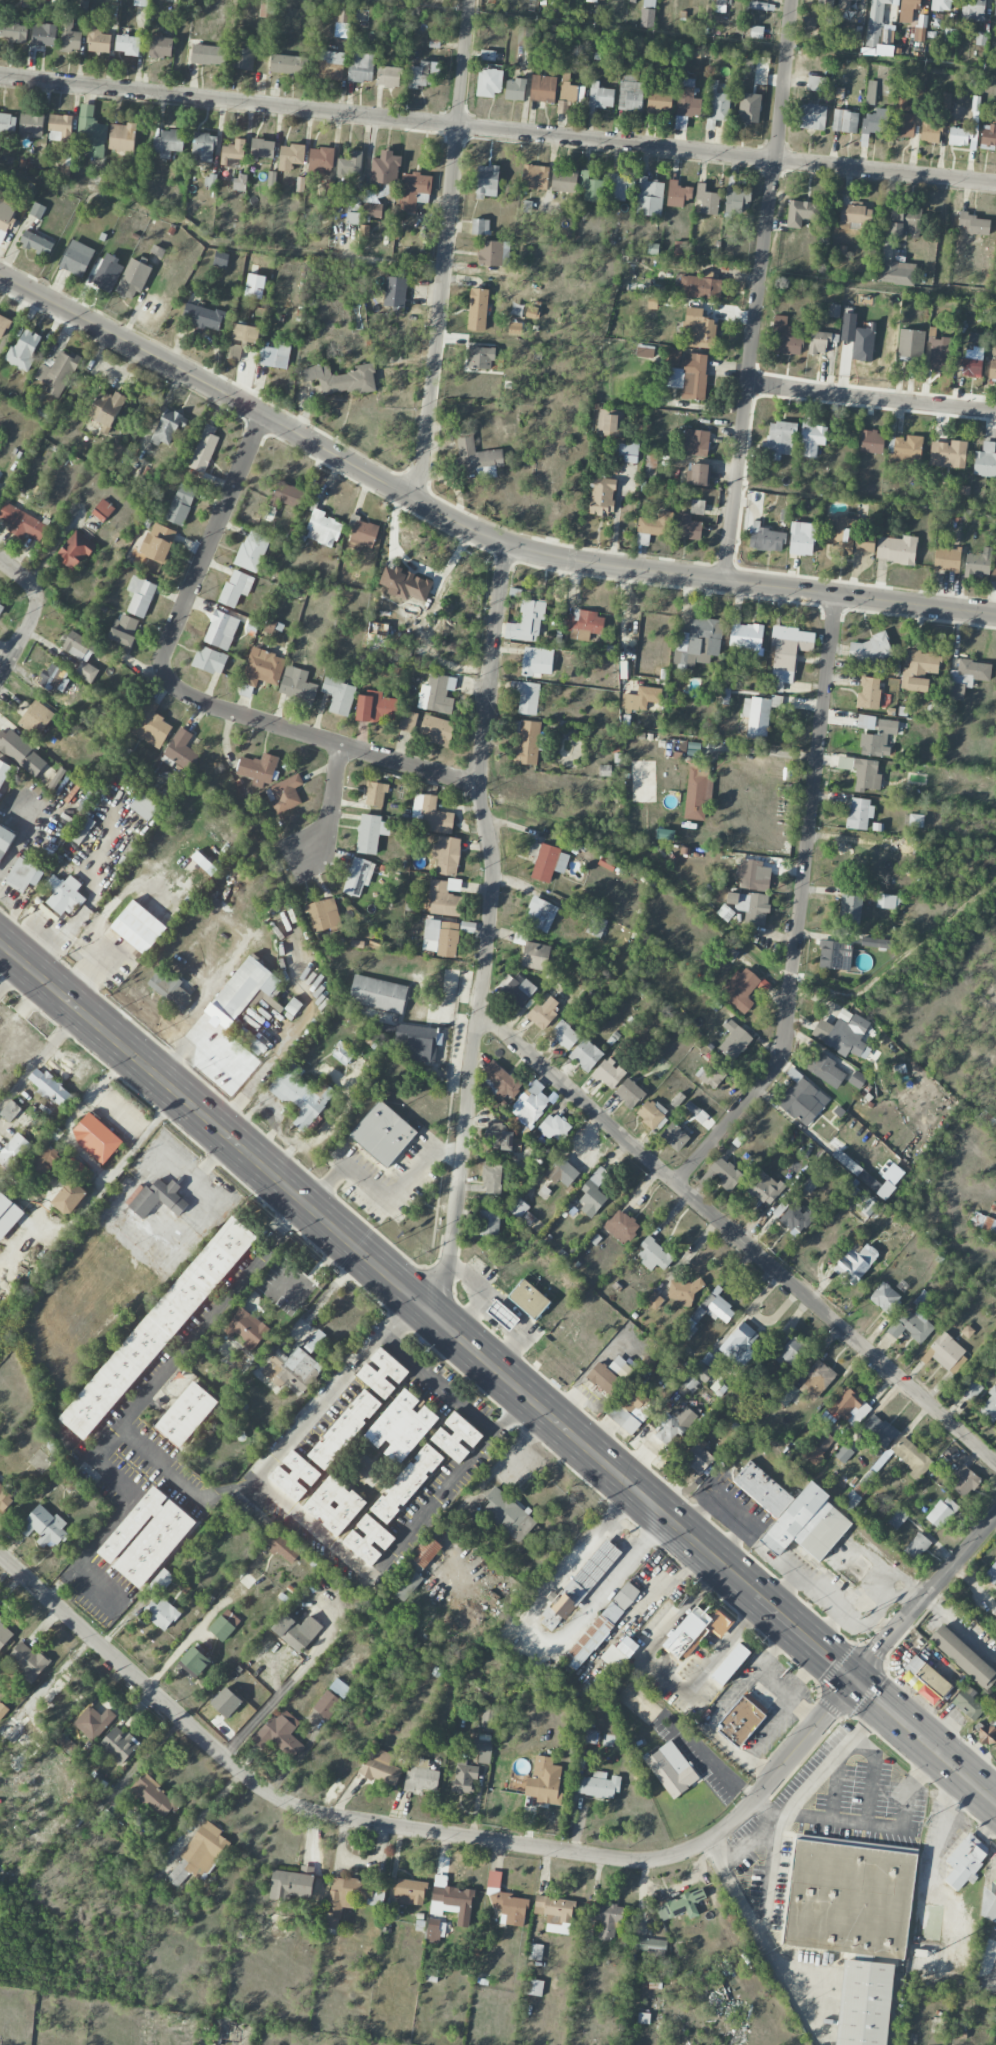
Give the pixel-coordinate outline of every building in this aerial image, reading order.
[(271,17),(272,0),(261,0),(260,16),(271,17)] [(641,27),(654,28),(655,0),(642,0),(641,27)] [(726,0),(715,0),(715,12),(726,13),(726,0)] [(850,1),(859,1),(859,0),(839,0),(838,8),(850,9),(850,1)] [(866,48),(879,50),(880,46),(892,47),(894,30),(882,29),(884,4),(899,5),(899,0),(870,0),(866,48)] [(900,23),(912,23),(912,9),(920,9),(920,0),(900,0),(900,23)] [(952,0),(932,0),(931,10),(952,11),(952,0)] [(985,0),(962,0),(962,21),(985,21),(985,0)] [(335,22),(352,24),(354,8),(337,7),(335,22)] [(74,14),(61,13),(60,51),(81,52),(81,32),(73,32),(74,14)] [(816,17),(802,17),(801,30),(815,31),(816,17)] [(102,22),(88,22),(87,52),(110,52),(111,34),(102,34),(102,22)] [(1,23),(0,37),(0,41),(27,42),(27,24),(1,23)] [(57,24),(33,23),(32,45),(56,46),(57,24)] [(924,42),(924,25),(914,25),(913,41),(924,42)] [(750,38),(763,38),(763,26),(750,26),(750,38)] [(532,46),(532,27),(518,27),(518,45),(532,46)] [(173,39),(161,37),(161,33),(152,32),(149,56),(171,58),(173,39)] [(975,45),(986,45),(987,32),(976,32),(975,45)] [(116,35),(115,51),(124,51),(124,55),(139,56),(140,37),(116,35)] [(224,65),(225,47),(192,45),(191,64),(224,65)] [(253,70),(255,49),(234,47),(232,68),(253,70)] [(495,61),(495,51),(481,50),(481,60),(495,61)] [(343,80),(345,52),(320,51),(319,79),(343,80)] [(348,80),(372,83),(375,55),(352,52),(348,80)] [(305,75),(306,56),(271,55),(270,73),(305,75)] [(435,62),(420,61),(420,67),(409,66),(408,88),(419,89),(419,85),(434,86),(435,62)] [(377,86),(400,88),(402,68),(379,66),(377,86)] [(502,70),(478,69),(477,95),(502,96),(502,70)] [(570,73),(561,73),(559,105),(583,106),(583,86),(570,85),(570,73)] [(529,100),(554,103),(556,77),(532,75),(529,100)] [(824,91),(825,77),(808,76),(807,90),(824,91)] [(524,101),(526,80),(507,78),(505,99),(524,101)] [(676,115),(699,118),(702,99),(693,98),(695,80),(681,78),(676,115)] [(707,120),(729,120),(729,94),(717,94),(718,80),(708,79),(707,120)] [(590,107),(613,108),(614,89),(598,88),(598,81),(591,80),(590,107)] [(865,103),(874,105),(878,81),(869,80),(865,103)] [(643,81),(619,81),(618,110),(642,111),(643,81)] [(647,113),(671,114),(672,92),(648,91),(647,113)] [(757,122),(760,96),(742,94),(740,120),(757,122)] [(948,145),(968,146),(968,140),(977,141),(980,97),(973,96),(971,129),(949,128),(948,145)] [(914,105),(907,105),(907,98),(896,97),(895,137),(913,137),(914,105)] [(95,105),(81,104),(76,145),(88,146),(87,157),(104,159),(108,125),(93,123),(95,105)] [(826,105),(798,104),(797,129),(825,130),(826,105)] [(885,134),(887,109),(876,108),(875,114),(864,113),(862,132),(885,134)] [(858,112),(833,110),(832,132),(857,133),(858,112)] [(16,113),(0,113),(0,133),(15,134),(16,113)] [(44,115),(21,114),(20,134),(43,135),(44,115)] [(62,131),(62,139),(71,139),(72,115),(49,114),(48,130),(62,131)] [(941,124),(923,121),(920,141),(938,143),(941,124)] [(109,150),(134,151),(136,124),(110,123),(109,150)] [(982,124),(981,144),(995,145),(995,125),(982,124)] [(171,151),(182,152),(184,132),(161,130),(160,137),(153,137),(152,152),(160,153),(160,158),(170,159),(171,151)] [(214,162),(215,134),(193,133),(192,161),(214,162)] [(243,167),(244,139),(235,138),(235,146),(222,145),(221,165),(243,167)] [(274,140),(252,139),(251,158),(274,159),(274,140)] [(305,146),(280,145),(279,171),(291,172),(292,164),(304,164),(305,146)] [(309,173),(332,174),(333,148),(310,147),(309,173)] [(338,158),(336,176),(360,178),(363,153),(345,151),(345,159),(338,158)] [(521,188),(546,190),(548,167),(524,164),(521,188)] [(476,197),(498,198),(499,166),(477,165),(476,197)] [(577,192),(578,169),(553,168),(552,191),(577,192)] [(585,187),(584,201),(603,202),(603,180),(589,180),(589,170),(580,170),(580,187),(585,187)] [(415,213),(416,193),(431,194),(432,174),(401,173),(399,212),(415,213)] [(625,201),(627,175),(610,175),(609,200),(625,201)] [(247,176),(233,176),(233,190),(246,190),(247,176)] [(660,217),(665,183),(647,181),(647,177),(640,176),(635,214),(660,217)] [(683,208),(684,200),(691,201),(693,188),(678,186),(679,180),(669,179),(666,206),(683,208)] [(334,181),(328,180),(325,196),(331,197),(334,181)] [(695,200),(701,201),(700,214),(718,216),(720,193),(705,192),(706,184),(697,183),(695,200)] [(725,213),(748,215),(750,188),(726,187),(725,213)] [(8,194),(1,190),(0,192),(0,245),(19,205),(6,199),(8,194)] [(820,221),(821,202),(788,200),(787,228),(801,228),(802,220),(820,221)] [(41,219),(46,207),(34,202),(29,214),(41,219)] [(382,204),(363,203),(362,216),(382,217),(382,204)] [(872,224),(872,207),(840,206),(840,229),(861,229),(861,224),(872,224)] [(890,238),(904,238),(904,237),(923,236),(922,206),(889,207),(890,238)] [(360,213),(348,212),(347,223),(359,224),(360,213)] [(989,234),(990,217),(959,215),(958,232),(989,234)] [(472,235),(489,235),(489,219),(472,219),(472,235)] [(49,258),(55,244),(25,230),(18,244),(49,258)] [(83,277),(95,249),(71,239),(59,268),(83,277)] [(509,266),(509,241),(479,241),(478,265),(509,266)] [(687,241),(674,241),(674,258),(686,258),(687,241)] [(161,260),(165,249),(154,245),(149,255),(161,260)] [(213,266),(226,269),(229,254),(216,251),(213,266)] [(152,268),(131,258),(115,292),(132,300),(136,291),(141,293),(152,268)] [(912,286),(915,264),(880,260),(877,281),(912,286)] [(110,288),(116,270),(96,263),(90,281),(110,288)] [(679,298),(721,299),(722,279),(712,279),(713,272),(703,272),(702,277),(680,276),(679,298)] [(244,296),(261,300),(266,277),(249,273),(244,296)] [(384,307),(405,308),(407,278),(385,277),(384,307)] [(486,331),(488,289),(470,288),(468,330),(486,331)] [(657,309),(658,297),(648,296),(647,309),(657,309)] [(191,325),(220,332),(225,312),(186,303),(183,316),(193,318),(191,325)] [(839,318),(840,305),(830,304),(829,317),(839,318)] [(540,309),(528,306),(525,317),(538,320),(540,309)] [(684,347),(715,348),(716,319),(702,318),(703,308),(686,307),(684,347)] [(0,315),(0,337),(3,338),(10,319),(0,315)] [(801,355),(802,338),(793,337),(794,327),(787,327),(787,316),(775,315),(773,353),(801,355)] [(232,340),(258,343),(260,327),(234,324),(232,340)] [(855,327),(851,359),(870,362),(874,330),(855,327)] [(26,371),(43,337),(25,329),(16,348),(11,345),(4,360),(26,371)] [(898,357),(922,358),(924,331),(899,330),(898,357)] [(839,334),(811,331),(808,353),(825,355),(826,341),(838,343),(839,334)] [(962,376),(981,377),(983,346),(982,346),(983,334),(970,333),(969,345),(965,345),(962,376)] [(930,338),(929,371),(951,371),(952,338),(930,338)] [(260,346),(258,365),(288,368),(290,343),(280,342),(279,348),(260,346)] [(228,359),(240,360),(241,345),(229,345),(228,359)] [(467,369),(493,369),(494,346),(468,345),(467,369)] [(654,348),(637,346),(636,356),(653,358),(654,348)] [(708,354),(682,353),(683,349),(668,348),(667,366),(668,366),(666,387),(682,388),(681,400),(704,402),(708,354)] [(49,385),(45,392),(59,399),(81,357),(71,352),(69,355),(60,351),(51,368),(41,363),(34,377),(49,385)] [(995,379),(995,360),(990,359),(988,378),(995,379)] [(300,370),(303,383),(319,378),(323,397),(357,388),(358,395),(378,390),(371,362),(354,367),(355,371),(331,377),(328,363),(300,370)] [(128,398),(116,391),(112,397),(100,391),(87,415),(103,425),(100,431),(107,435),(128,398)] [(179,426),(184,429),(189,419),(166,408),(149,442),(158,446),(161,441),(169,446),(179,426)] [(597,438),(623,438),(624,411),(598,411),(597,438)] [(796,424),(768,421),(763,458),(780,460),(781,454),(792,455),(796,424)] [(190,468),(206,473),(218,436),(214,435),(217,427),(204,423),(190,468)] [(801,457),(816,457),(817,445),(825,445),(826,425),(802,424),(801,457)] [(708,455),(709,430),(685,430),(684,454),(708,455)] [(861,431),(860,453),(884,454),(885,432),(861,431)] [(502,449),(475,452),(473,432),(457,433),(461,479),(496,476),(496,467),(504,466),(502,449)] [(894,463),(921,463),(922,436),(905,436),(905,437),(888,437),(888,453),(894,453),(894,463)] [(930,442),(929,466),(965,468),(967,441),(950,440),(950,443),(930,442)] [(973,475),(995,476),(995,453),(994,453),(995,442),(982,441),(982,451),(974,451),(973,475)] [(638,444),(617,443),(617,462),(638,463),(638,444)] [(657,454),(645,454),(645,477),(656,478),(657,454)] [(687,485),(708,486),(710,465),(688,463),(687,485)] [(589,514),(612,516),(616,479),(593,477),(589,514)] [(276,509),(279,502),(298,509),(304,490),(277,480),(268,505),(276,509)] [(165,520),(183,526),(196,490),(179,483),(165,520)] [(104,523),(115,508),(102,498),(91,514),(104,523)] [(703,515),(705,502),(692,499),(689,513),(703,515)] [(5,502),(0,511),(0,519),(12,525),(8,532),(22,539),(25,533),(39,541),(48,525),(5,502)] [(305,539),(335,547),(342,523),(324,517),(326,512),(314,508),(305,539)] [(657,519),(638,517),(637,533),(669,536),(672,512),(658,511),(657,519)] [(701,539),(701,521),(691,521),(691,514),(676,513),(676,539),(701,539)] [(874,553),(875,542),(855,541),(857,518),(836,517),(833,556),(853,558),(853,551),(874,553)] [(379,527),(357,519),(349,541),(372,549),(379,527)] [(140,554),(165,563),(176,531),(152,522),(140,554)] [(816,524),(791,522),(789,554),(813,556),(816,524)] [(270,538),(248,529),(234,564),(256,573),(270,538)] [(750,550),(784,551),(785,530),(751,529),(750,550)] [(75,571),(95,545),(76,530),(56,556),(75,571)] [(878,536),(875,560),(914,565),(917,537),(903,535),(902,539),(878,536)] [(964,576),(990,577),(991,547),(982,547),(982,555),(965,554),(964,576)] [(935,548),(935,570),(959,571),(960,549),(935,548)] [(433,580),(395,568),(395,569),(385,566),(380,584),(390,587),(388,594),(408,601),(409,596),(426,602),(433,580)] [(236,608),(240,594),(248,596),(254,577),(230,570),(220,603),(236,608)] [(127,590),(134,593),(126,612),(144,619),(157,585),(132,575),(127,590)] [(504,638),(537,642),(540,620),(544,621),(546,602),(522,599),(519,624),(506,622),(504,638)] [(202,641),(227,651),(240,620),(215,610),(202,641)] [(120,643),(117,649),(128,654),(141,621),(119,612),(109,638),(120,643)] [(602,633),(603,613),(568,612),(567,632),(602,633)] [(764,626),(740,623),(740,615),(732,614),(729,646),(754,649),(753,655),(761,656),(764,626)] [(719,656),(723,621),(690,617),(688,633),(678,632),(673,671),(686,672),(687,663),(709,666),(711,656),(719,656)] [(389,623),(369,620),(367,636),(387,638),(389,623)] [(813,652),(815,631),(772,627),(770,645),(775,646),(770,691),(783,692),(784,683),(793,684),(796,650),(813,652)] [(98,646),(70,630),(59,647),(81,660),(74,674),(91,684),(100,670),(88,663),(98,646)] [(865,658),(868,665),(894,655),(885,632),(847,646),(853,662),(865,658)] [(191,665),(220,676),(228,656),(199,645),(191,665)] [(255,688),(258,680),(277,686),(286,658),(252,647),(240,683),(255,688)] [(522,676),(541,677),(542,674),(552,674),(553,649),(523,648),(522,676)] [(929,673),(940,674),(941,654),(910,652),(909,668),(902,667),(901,690),(928,691),(929,673)] [(990,680),(991,663),(958,660),(957,671),(950,670),(949,680),(964,681),(964,678),(990,680)] [(61,691),(70,675),(51,663),(39,685),(52,692),(54,688),(61,691)] [(318,685),(306,682),(309,671),(286,665),(278,693),(313,703),(318,685)] [(417,709),(451,714),(454,699),(446,697),(447,690),(454,691),(457,678),(429,674),(427,686),(421,685),(417,709)] [(321,692),(332,696),(328,712),(347,717),(356,686),(325,677),(321,692)] [(880,678),(862,677),(861,693),(857,693),(856,708),(878,709),(880,678)] [(518,714),(537,715),(539,683),(511,681),(510,693),(519,694),(518,714)] [(964,700),(964,683),(946,683),(946,699),(964,700)] [(661,703),(661,688),(637,687),(637,694),(622,694),(622,709),(647,710),(647,702),(661,703)] [(731,689),(720,687),(718,703),(728,705),(731,689)] [(358,695),(357,720),(395,722),(397,699),(382,698),(383,691),(373,691),(373,696),(358,695)] [(50,701),(61,707),(65,700),(54,694),(50,701)] [(741,717),(749,717),(746,736),(766,739),(771,700),(744,697),(741,717)] [(159,750),(173,725),(154,714),(159,705),(150,699),(130,733),(159,750)] [(38,739),(54,712),(33,700),(17,726),(38,739)] [(398,730),(414,733),(418,713),(402,710),(398,730)] [(456,723),(424,714),(418,738),(449,747),(456,723)] [(875,729),(876,717),(858,715),(857,728),(875,729)] [(897,735),(898,720),(878,719),(877,734),(861,733),(860,755),(889,756),(890,747),(886,747),(887,734),(897,735)] [(538,765),(540,721),(518,720),(516,764),(538,765)] [(35,778),(48,762),(6,727),(0,735),(0,750),(35,778)] [(162,754),(188,771),(199,754),(186,746),(193,735),(181,727),(162,754)] [(278,757),(263,753),(260,761),(241,756),(236,774),(271,784),(278,757)] [(855,792),(864,793),(864,789),(887,791),(888,776),(877,775),(878,760),(839,756),(837,768),(851,770),(851,776),(856,777),(855,792)] [(13,767),(0,760),(0,791),(13,767)] [(684,818),(707,821),(712,766),(690,763),(684,818)] [(599,776),(611,776),(612,765),(600,765),(599,776)] [(265,788),(276,815),(302,804),(295,788),(304,784),(299,774),(265,788)] [(387,784),(368,781),(364,804),(383,807),(387,784)] [(159,808),(141,793),(130,806),(148,822),(159,808)] [(437,796),(414,794),(412,818),(422,819),(421,831),(452,833),(454,813),(435,811),(437,796)] [(873,799),(849,798),(848,829),(867,830),(868,818),(872,818),(873,799)] [(390,823),(381,822),(381,816),(361,814),(357,853),(377,855),(379,835),(389,835),(390,823)] [(923,827),(924,815),(910,814),(909,826),(923,827)] [(78,845),(96,822),(86,815),(69,838),(78,845)] [(883,831),(883,824),(873,823),(872,830),(883,831)] [(17,834),(0,825),(0,864),(17,834)] [(675,830),(656,829),(656,839),(674,840),(675,830)] [(458,875),(460,838),(437,837),(437,845),(432,844),(432,857),(437,857),(437,875),(458,875)] [(529,878),(549,883),(553,870),(564,874),(570,856),(561,853),(562,849),(532,841),(528,855),(535,857),(529,878)] [(217,870),(198,851),(192,857),(211,876),(217,870)] [(31,883),(36,886),(45,871),(20,856),(4,883),(24,894),(31,883)] [(617,864),(603,856),(599,864),(612,872),(617,864)] [(359,897),(363,885),(368,886),(375,863),(353,857),(343,893),(359,897)] [(736,889),(769,891),(771,867),(762,867),(763,861),(738,859),(736,889)] [(76,891),(82,884),(70,875),(64,882),(54,874),(44,885),(53,893),(45,903),(63,917),(75,903),(80,907),(87,899),(76,891)] [(431,878),(428,914),(461,916),(462,894),(458,894),(459,881),(431,878)] [(770,896),(728,891),(726,903),(735,905),(734,910),(747,912),(746,924),(766,927),(770,896)] [(862,896),(841,895),(840,924),(861,925),(862,896)] [(876,908),(898,909),(899,896),(877,895),(876,908)] [(547,934),(559,907),(534,896),(522,923),(547,934)] [(313,933),(329,928),(331,933),(342,930),(334,897),(306,904),(313,933)] [(167,928),(133,899),(110,927),(144,955),(167,928)] [(717,912),(727,922),(735,913),(724,904),(717,912)] [(600,938),(608,921),(593,914),(585,932),(600,938)] [(456,958),(460,923),(425,919),(422,949),(437,951),(437,956),(456,958)] [(892,948),(893,939),(862,938),(861,947),(892,948)] [(551,946),(526,941),(520,966),(545,971),(551,946)] [(819,968),(842,969),(844,942),(820,941),(819,968)] [(260,988),(270,996),(283,980),(250,954),(204,1012),(219,1023),(225,1015),(233,1022),(260,988)] [(745,1014),(754,1004),(746,997),(761,981),(744,965),(720,992),(745,1014)] [(194,994),(160,967),(147,984),(181,1011),(194,994)] [(408,985),(354,975),(348,1003),(402,1014),(408,985)] [(511,980),(501,991),(520,1008),(537,988),(526,978),(519,986),(511,980)] [(552,1009),(558,1003),(550,996),(541,1006),(537,1003),(526,1016),(542,1031),(558,1014),(552,1009)] [(285,1009),(294,1016),(302,1004),(293,997),(285,1009)] [(870,1024),(843,1008),(832,1026),(820,1019),(810,1036),(846,1057),(849,1051),(865,1060),(872,1049),(860,1041),(870,1024)] [(718,1047),(733,1061),(753,1039),(729,1017),(721,1025),(730,1034),(718,1047)] [(549,1034),(568,1051),(580,1036),(561,1020),(549,1034)] [(434,1062),(437,1028),(396,1024),(395,1041),(408,1042),(407,1060),(434,1062)] [(588,1073),(604,1054),(584,1037),(568,1056),(588,1073)] [(331,1055),(346,1066),(355,1053),(341,1042),(331,1055)] [(846,1075),(833,1066),(836,1063),(818,1051),(806,1069),(836,1089),(846,1075)] [(613,1090),(626,1072),(605,1057),(592,1076),(613,1090)] [(696,1075),(713,1090),(728,1074),(711,1058),(696,1075)] [(480,1075),(493,1087),(489,1093),(504,1105),(521,1083),(492,1060),(480,1075)] [(336,1091),(322,1081),(314,1092),(298,1079),(305,1070),(297,1064),(295,1066),(289,1061),(269,1088),(301,1112),(292,1123),(304,1133),(336,1091)] [(27,1078),(39,1088),(36,1091),(48,1101),(50,1098),(62,1108),(73,1095),(38,1066),(27,1078)] [(806,1128),(830,1100),(792,1067),(786,1074),(796,1082),(777,1104),(806,1128)] [(860,1089),(867,1078),(855,1070),(848,1081),(860,1089)] [(646,1092),(627,1078),(614,1095),(634,1109),(646,1092)] [(509,1110),(529,1127),(551,1101),(540,1092),(544,1087),(535,1079),(509,1110)] [(685,1097),(680,1092),(670,1103),(676,1108),(685,1097)] [(654,1130),(667,1112),(648,1098),(635,1115),(654,1130)] [(387,1169),(418,1131),(379,1099),(348,1137),(387,1169)] [(12,1100),(0,1112),(0,1113),(9,1122),(21,1109),(12,1100)] [(683,1107),(708,1129),(714,1122),(690,1100),(683,1107)] [(106,1162),(122,1143),(98,1122),(101,1118),(91,1109),(76,1127),(86,1135),(81,1140),(106,1162)] [(571,1129),(552,1111),(537,1128),(557,1145),(571,1129)] [(513,1132),(501,1131),(502,1123),(492,1122),(490,1148),(512,1150),(513,1132)] [(678,1152),(690,1137),(672,1122),(660,1137),(678,1152)] [(17,1132),(0,1152),(0,1165),(9,1172),(32,1145),(17,1132)] [(41,1176),(61,1158),(48,1144),(28,1162),(41,1176)] [(874,1192),(880,1185),(838,1147),(832,1154),(874,1192)] [(567,1187),(580,1172),(561,1155),(544,1174),(555,1184),(559,1180),(567,1187)] [(720,1155),(709,1168),(723,1180),(720,1184),(729,1193),(743,1176),(720,1155)] [(94,1174),(74,1157),(66,1165),(86,1183),(94,1174)] [(483,1165),(482,1194),(501,1194),(501,1166),(483,1165)] [(580,1189),(585,1193),(579,1201),(584,1205),(580,1209),(591,1218),(608,1198),(597,1190),(609,1175),(599,1166),(580,1189)] [(744,1188),(769,1207),(784,1187),(759,1168),(744,1188)] [(819,1184),(807,1174),(798,1184),(810,1194),(819,1184)] [(160,1200),(178,1216),(189,1204),(172,1189),(159,1178),(150,1188),(146,1185),(128,1206),(131,1208),(124,1216),(130,1222),(137,1214),(143,1219),(160,1200)] [(88,1193),(70,1179),(51,1203),(69,1217),(88,1193)] [(885,1201),(896,1188),(886,1180),(875,1193),(885,1201)] [(551,1191),(543,1186),(537,1194),(544,1199),(551,1191)] [(25,1213),(0,1191),(0,1241),(25,1213)] [(510,1212),(527,1227),(535,1219),(527,1211),(530,1208),(520,1199),(510,1212)] [(772,1213),(778,1218),(789,1206),(783,1200),(772,1213)] [(813,1216),(791,1203),(778,1224),(800,1237),(813,1216)] [(603,1227),(624,1246),(641,1227),(619,1208),(603,1227)] [(500,1211),(480,1210),(479,1235),(499,1236),(500,1211)] [(974,1213),(970,1226),(995,1234),(995,1219),(974,1213)] [(60,1421),(86,1442),(257,1235),(230,1214),(60,1421)] [(636,1257),(651,1270),(657,1264),(663,1270),(674,1259),(648,1235),(639,1245),(644,1249),(636,1257)] [(858,1254),(849,1248),(833,1271),(855,1286),(876,1257),(862,1248),(858,1254)] [(551,1301),(523,1278),(508,1297),(535,1320),(551,1301)] [(672,1279),(666,1299),(692,1307),(701,1279),(696,1278),(693,1286),(672,1279)] [(868,1298),(889,1315),(903,1298),(883,1281),(868,1298)] [(712,1291),(678,1333),(688,1341),(698,1329),(694,1326),(705,1312),(715,1320),(718,1317),(726,1324),(736,1311),(712,1291)] [(656,1311),(664,1300),(655,1292),(646,1302),(656,1311)] [(509,1331),(520,1320),(497,1299),(486,1311),(509,1331)] [(250,1352),(269,1331),(240,1304),(229,1316),(233,1319),(223,1330),(231,1338),(236,1332),(246,1341),(243,1344),(250,1352)] [(934,1329),(909,1306),(887,1331),(896,1339),(904,1330),(920,1344),(934,1329)] [(741,1369),(755,1354),(749,1348),(760,1336),(743,1321),(718,1349),(741,1369)] [(974,1331),(967,1325),(961,1332),(968,1338),(974,1331)] [(326,1336),(319,1329),(305,1346),(312,1352),(326,1336)] [(787,1337),(779,1331),(772,1340),(780,1346),(787,1337)] [(926,1364),(932,1357),(948,1371),(965,1350),(943,1331),(920,1359),(926,1364)] [(790,1369),(807,1348),(793,1336),(775,1357),(790,1369)] [(260,1371),(281,1388),(288,1380),(303,1393),(324,1368),(298,1347),(289,1358),(278,1349),(260,1371)] [(356,1375),(386,1400),(398,1386),(410,1371),(380,1347),(368,1361),(356,1375)] [(691,1372),(705,1383),(714,1372),(709,1368),(717,1359),(708,1352),(691,1372)] [(624,1380),(633,1369),(617,1356),(608,1367),(624,1380)] [(800,1388),(814,1401),(837,1375),(819,1359),(805,1374),(809,1377),(800,1388)] [(610,1397),(623,1381),(599,1361),(586,1376),(610,1397)] [(699,1383),(689,1374),(682,1383),(691,1392),(699,1383)] [(970,1403),(983,1388),(973,1379),(960,1393),(970,1403)] [(219,1402),(193,1381),(155,1428),(181,1449),(219,1402)] [(775,1400),(787,1407),(798,1388),(786,1382),(775,1400)] [(633,1435),(651,1412),(646,1409),(652,1401),(631,1383),(623,1393),(627,1396),(620,1406),(612,1400),(603,1412),(607,1414),(613,1406),(616,1409),(610,1417),(633,1435)] [(829,1407),(853,1429),(872,1408),(847,1386),(829,1407)] [(995,1386),(977,1411),(995,1424),(995,1423),(995,1387),(995,1386)] [(439,1417),(422,1403),(422,1402),(404,1387),(364,1437),(379,1449),(385,1441),(390,1445),(383,1454),(399,1467),(439,1417)] [(308,1456),(326,1471),(381,1403),(364,1389),(308,1456)] [(654,1436),(669,1448),(696,1416),(682,1403),(654,1436)] [(822,1415),(830,1424),(838,1416),(829,1407),(822,1415)] [(484,1435),(454,1411),(444,1423),(454,1431),(451,1436),(441,1427),(430,1440),(460,1464),(472,1450),(484,1435)] [(885,1449),(899,1434),(875,1413),(860,1429),(870,1437),(871,1436),(885,1449)] [(805,1459),(816,1466),(835,1439),(824,1431),(805,1459)] [(917,1481),(934,1463),(903,1436),(890,1450),(913,1470),(909,1474),(917,1481)] [(714,1458),(703,1448),(707,1443),(700,1437),(682,1459),(701,1475),(714,1458)] [(371,1511),(388,1525),(401,1508),(402,1509),(430,1474),(431,1475),(445,1458),(426,1443),(371,1511)] [(843,1464),(854,1453),(845,1443),(833,1454),(843,1464)] [(894,1452),(889,1447),(862,1478),(867,1483),(894,1452)] [(322,1474),(292,1449),(280,1464),(267,1479),(297,1504),(310,1488),(310,1489),(322,1474)] [(356,1466),(371,1477),(379,1465),(363,1455),(356,1466)] [(793,1498),(751,1460),(732,1480),(775,1519),(793,1498)] [(980,1478),(961,1463),(946,1483),(965,1498),(980,1478)] [(347,1486),(348,1485),(333,1472),(302,1507),(337,1538),(367,1504),(347,1486)] [(820,1562),(852,1523),(825,1500),(829,1496),(810,1480),(759,1541),(778,1556),(792,1539),(820,1562)] [(16,1499),(0,1484),(0,1512),(2,1514),(16,1499)] [(197,1522),(153,1485),(98,1553),(113,1565),(112,1566),(141,1590),(197,1522)] [(521,1542),(537,1520),(493,1487),(485,1498),(489,1501),(481,1513),(521,1542)] [(959,1507),(946,1495),(925,1518),(939,1529),(959,1507)] [(66,1525),(40,1503),(18,1529),(27,1537),(34,1529),(41,1536),(36,1542),(44,1549),(51,1540),(60,1547),(70,1535),(62,1529),(66,1525)] [(887,1521),(897,1529),(908,1516),(898,1508),(887,1521)] [(396,1538),(367,1513),(354,1527),(354,1528),(342,1543),(371,1568),(384,1553),(396,1538)] [(263,1544),(291,1565),(301,1552),(273,1531),(263,1544)] [(931,1543),(919,1532),(902,1550),(915,1562),(931,1543)] [(406,1560),(419,1573),(443,1548),(430,1535),(406,1560)] [(621,1551),(605,1538),(556,1599),(555,1598),(537,1620),(555,1634),(621,1551)] [(984,1577),(993,1585),(995,1582),(995,1563),(984,1577)] [(388,1588),(403,1602),(424,1579),(409,1566),(388,1588)] [(174,1578),(164,1568),(144,1589),(154,1599),(174,1578)] [(562,1660),(575,1671),(641,1593),(627,1582),(562,1660)] [(180,1613),(159,1595),(144,1614),(165,1632),(180,1613)] [(711,1618),(695,1605),(662,1645),(678,1659),(707,1624),(721,1636),(732,1622),(718,1610),(711,1618)] [(224,1642),(240,1620),(225,1608),(209,1631),(224,1642)] [(311,1639),(293,1626),(296,1621),(284,1612),(270,1631),(301,1653),(311,1639)] [(14,1634),(0,1622),(3,1619),(0,1616),(0,1649),(14,1634)] [(995,1677),(995,1674),(943,1624),(929,1638),(984,1690),(995,1677)] [(600,1657),(616,1672),(639,1647),(627,1635),(616,1647),(612,1644),(600,1657)] [(49,1664),(22,1640),(9,1655),(26,1670),(21,1675),(31,1684),(49,1664)] [(751,1653),(739,1643),(710,1676),(722,1686),(751,1653)] [(178,1665),(197,1679),(211,1659),(191,1646),(178,1665)] [(951,1687),(918,1655),(899,1675),(933,1707),(951,1687)] [(81,1703),(56,1679),(38,1697),(50,1708),(53,1706),(66,1719),(81,1703)] [(974,1721),(984,1708),(972,1698),(977,1692),(966,1684),(951,1703),(974,1721)] [(313,1708),(327,1719),(341,1701),(327,1690),(313,1708)] [(715,1729),(739,1749),(769,1712),(745,1693),(715,1729)] [(0,1702),(0,1720),(9,1710),(0,1702)] [(103,1717),(90,1705),(73,1723),(93,1741),(119,1713),(112,1707),(103,1717)] [(0,1727),(17,1742),(1,1760),(16,1775),(30,1761),(24,1755),(36,1742),(22,1729),(31,1719),(18,1707),(0,1727)] [(482,1724),(492,1725),(493,1710),(483,1709),(482,1724)] [(290,1735),(300,1723),(285,1710),(277,1718),(273,1714),(251,1740),(263,1750),(270,1742),(292,1760),(304,1746),(290,1735)] [(120,1766),(139,1745),(117,1724),(98,1745),(120,1766)] [(597,1731),(584,1729),(582,1742),(596,1744),(597,1731)] [(54,1743),(72,1756),(78,1747),(60,1734),(54,1743)] [(478,1763),(490,1764),(492,1735),(479,1735),(479,1739),(469,1739),(468,1750),(479,1751),(478,1763)] [(699,1781),(674,1740),(645,1758),(670,1799),(699,1781)] [(393,1755),(372,1746),(360,1773),(394,1788),(402,1770),(389,1764),(393,1755)] [(561,1806),(563,1793),(558,1792),(561,1766),(552,1765),(553,1758),(535,1755),(532,1777),(527,1776),(524,1796),(536,1797),(536,1803),(561,1806)] [(429,1759),(412,1757),(410,1771),(406,1770),(404,1788),(437,1792),(440,1771),(428,1770),(429,1759)] [(467,1766),(467,1759),(455,1758),(454,1793),(475,1793),(476,1766),(467,1766)] [(608,1775),(609,1773),(593,1771),(592,1778),(579,1777),(577,1795),(617,1799),(619,1776),(608,1775)] [(165,1821),(179,1804),(143,1774),(129,1791),(165,1821)] [(167,1879),(180,1887),(188,1875),(202,1884),(229,1841),(219,1835),(222,1831),(205,1820),(167,1879)] [(944,1881),(958,1891),(966,1880),(972,1885),(978,1877),(972,1873),(989,1848),(967,1833),(946,1863),(954,1868),(944,1881)] [(783,1946),(906,1958),(916,1853),(794,1840),(783,1946)] [(273,1869),(269,1899),(287,1901),(288,1895),(310,1898),(315,1867),(301,1865),(300,1873),(273,1869)] [(525,1927),(528,1899),(511,1898),(512,1893),(499,1892),(501,1871),(489,1870),(486,1895),(492,1896),(491,1908),(501,1909),(500,1924),(525,1927)] [(430,1914),(441,1916),(442,1911),(458,1913),(457,1926),(470,1928),(474,1890),(446,1887),(447,1876),(434,1875),(430,1914)] [(386,1884),(332,1876),(324,1928),(338,1930),(341,1907),(354,1909),(355,1900),(383,1904),(386,1884)] [(426,1882),(398,1879),(396,1903),(423,1906),(426,1882)] [(706,1898),(702,1888),(656,1906),(662,1922),(692,1910),(690,1904),(706,1898)] [(995,1924),(995,1891),(995,1894),(988,1890),(976,1912),(995,1924)] [(546,1932),(570,1934),(574,1900),(536,1896),(534,1914),(547,1915),(546,1932)] [(598,1939),(614,1941),(616,1922),(622,1923),(623,1906),(595,1903),(594,1919),(600,1920),(598,1939)] [(399,1908),(387,1907),(385,1917),(397,1919),(399,1908)] [(446,1922),(429,1919),(425,1943),(438,1945),(440,1937),(444,1938),(446,1922)] [(665,1956),(666,1939),(637,1938),(637,1949),(649,1950),(649,1956),(665,1956)] [(544,1945),(530,1943),(528,1959),(541,1961),(544,1945)] [(843,1960),(836,2044),(887,2044),(893,1964),(843,1960)] [(544,1982),(526,1979),(524,1994),(542,1997),(544,1982)] [(954,2029),(953,2037),(965,2039),(966,2031),(954,2029)]
